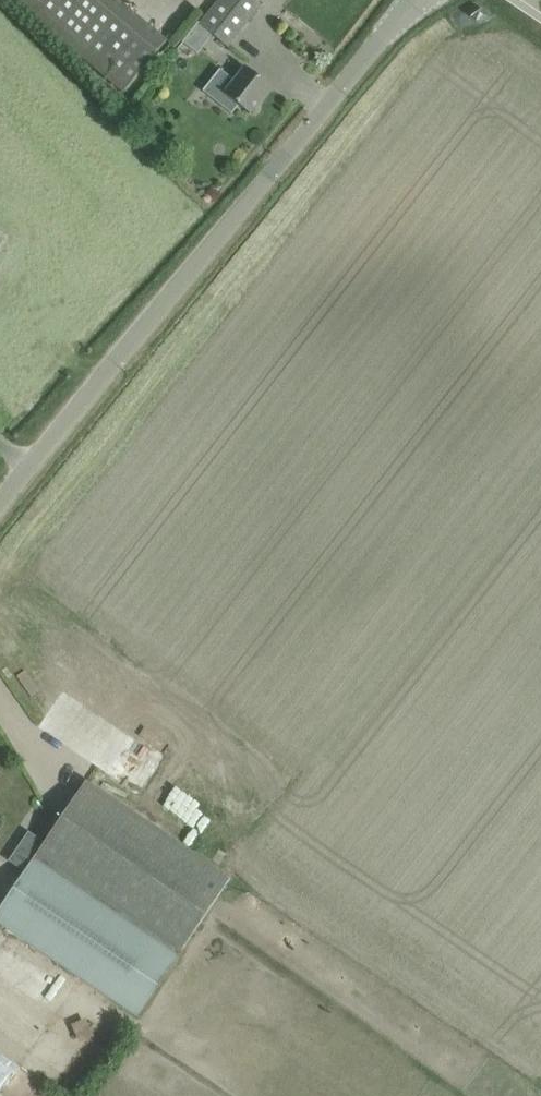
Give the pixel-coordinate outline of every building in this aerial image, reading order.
[(93,0),(14,0),(124,92),(157,53),(93,0)] [(254,0),(220,0),(201,24),(228,46),(261,5),(254,0)] [(239,105),(250,114),(271,87),(246,67),(235,81),(220,69),(203,91),(232,114),(239,105)] [(232,881),(85,783),(34,858),(152,936),(182,956),(232,881)] [(34,858),(0,909),(0,929),(109,1002),(152,936),(34,858)]
